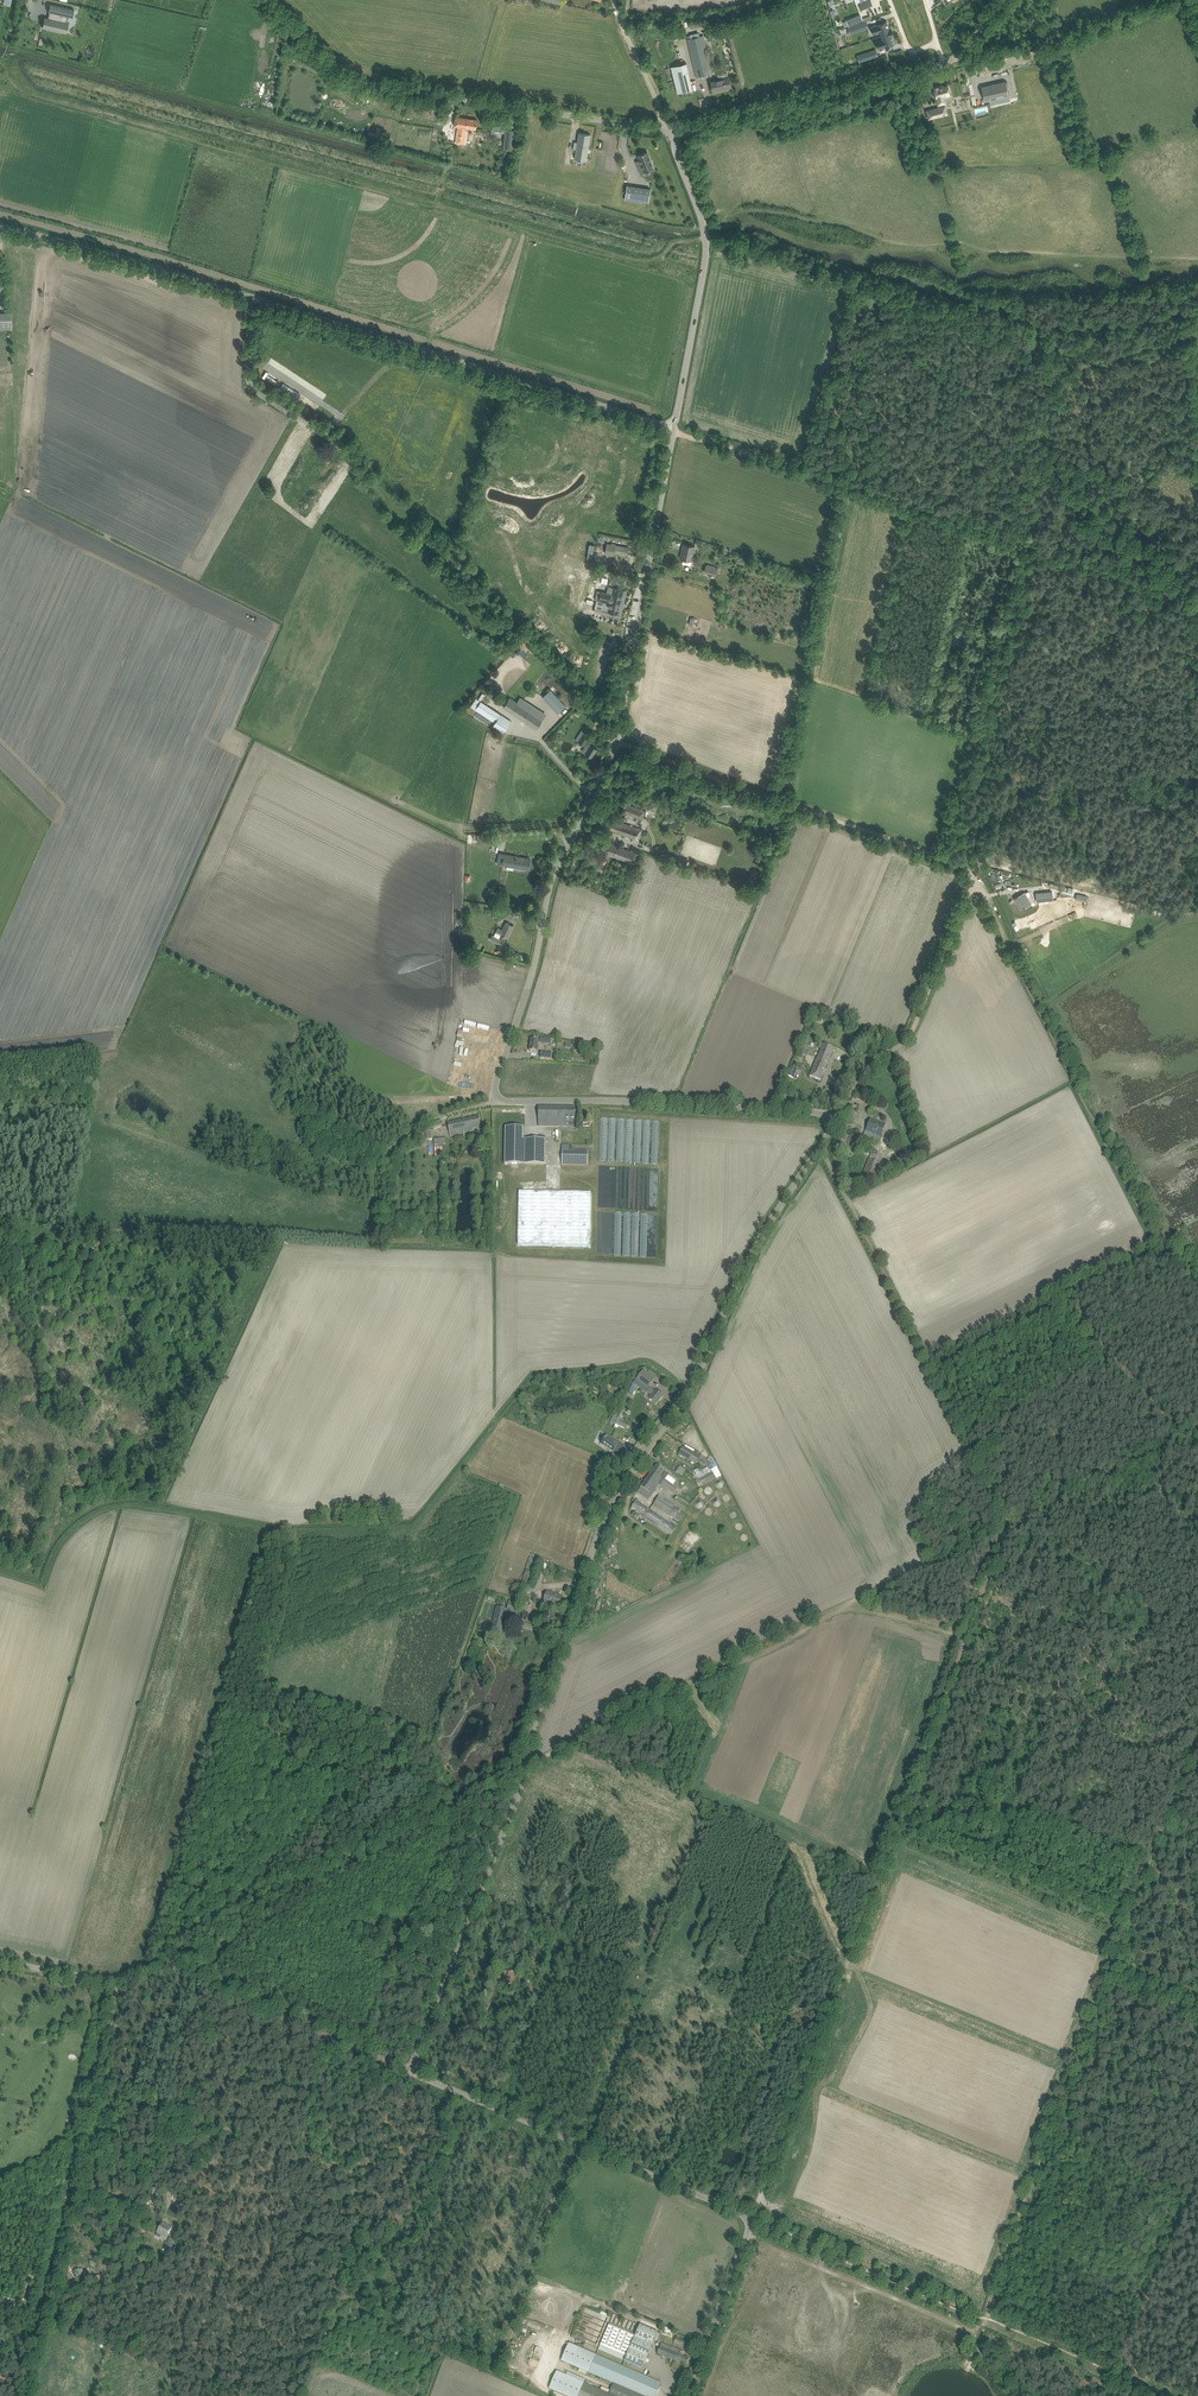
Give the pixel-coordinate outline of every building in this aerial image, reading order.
[(861,3),(859,3),(859,4),(860,4),(862,8),(861,9),(872,5),(872,4),(871,4),(870,0),(868,0),(865,1),(865,0),(859,0),(861,3)] [(42,27),(46,28),(46,29),(47,29),(47,28),(61,32),(60,32),(61,32),(63,22),(65,22),(67,16),(72,17),(73,17),(72,17),(74,10),(74,9),(67,8),(67,7),(66,7),(56,5),(56,4),(55,4),(55,5),(50,4),(51,4),(49,11),(48,11),(48,12),(50,12),(49,18),(45,17),(44,18),(45,18),(43,27),(42,27)] [(857,17),(850,19),(852,24),(859,22),(862,20),(860,15),(857,17)] [(887,21),(873,26),(876,34),(879,32),(880,36),(892,32),(890,28),(889,29),(887,21)] [(860,24),(848,28),(850,33),(862,29),(868,27),(866,22),(860,24)] [(881,39),(878,40),(881,48),(894,44),(892,36),(893,36),(892,32),(880,36),(881,39)] [(687,39),(695,71),(696,77),(713,73),(704,35),(687,39)] [(870,52),(858,56),(860,61),(872,57),(877,56),(876,50),(870,52)] [(686,63),(671,67),(678,93),(693,90),(686,63)] [(719,80),(711,82),(713,91),(718,90),(722,89),(731,87),(729,77),(728,78),(727,72),(718,75),(719,80)] [(982,87),(985,100),(1008,95),(1005,82),(982,87)] [(934,96),(935,95),(936,98),(937,98),(938,104),(945,103),(943,96),(950,95),(948,86),(943,87),(943,85),(933,87),(934,91),(933,91),(934,96)] [(975,113),(988,112),(987,105),(974,107),(975,113)] [(942,115),(940,107),(927,111),(929,118),(942,115)] [(456,117),(455,123),(455,126),(458,127),(455,142),(465,144),(467,128),(476,129),(477,120),(456,117)] [(506,129),(505,135),(503,149),(515,151),(518,131),(506,129)] [(369,131),(368,136),(378,139),(380,134),(369,131)] [(579,133),(577,145),(576,151),(575,159),(586,161),(591,134),(579,133)] [(638,155),(640,160),(644,173),(654,169),(647,152),(638,155)] [(625,199),(648,203),(651,189),(627,185),(625,199)] [(441,219),(438,227),(446,230),(449,222),(441,219)] [(0,313),(0,329),(12,329),(11,312),(0,313)] [(613,552),(627,554),(628,549),(621,548),(621,546),(616,545),(616,544),(611,543),(611,544),(607,544),(605,553),(613,555),(613,552)] [(695,546),(689,545),(683,544),(682,549),(683,549),(682,559),(683,559),(683,563),(691,565),(692,561),(695,546)] [(704,572),(716,575),(718,567),(706,564),(704,572)] [(603,610),(613,613),(618,614),(623,590),(608,587),(606,593),(597,591),(595,600),(605,602),(603,610)] [(578,619),(575,631),(579,632),(579,635),(583,636),(586,624),(582,623),(582,620),(578,619)] [(557,643),(554,647),(562,655),(565,652),(567,654),(570,650),(562,642),(559,645),(557,643)] [(575,655),(573,664),(577,665),(577,667),(581,668),(584,657),(575,655)] [(542,697),(554,709),(558,714),(566,706),(550,689),(542,697)] [(471,706),(476,709),(475,709),(495,723),(493,726),(504,733),(511,721),(476,698),(471,706)] [(507,702),(504,707),(536,728),(545,714),(541,711),(532,706),(529,710),(517,702),(510,698),(507,702)] [(583,735),(579,742),(584,745),(588,739),(583,735)] [(588,748),(585,753),(592,757),(597,748),(589,743),(587,747),(588,748)] [(651,801),(649,809),(656,812),(659,804),(651,801)] [(621,812),(627,814),(630,805),(625,803),(621,812)] [(630,805),(627,814),(641,819),(644,810),(630,805)] [(609,829),(619,833),(623,823),(601,815),(597,825),(609,829)] [(623,823),(619,833),(638,840),(642,829),(623,823)] [(605,851),(610,854),(611,854),(635,865),(639,854),(614,844),(608,842),(605,851)] [(498,864),(523,868),(529,869),(531,859),(500,853),(498,864)] [(595,871),(601,873),(607,861),(601,858),(595,871)] [(1028,891),(1025,893),(1014,899),(1020,909),(1031,903),(1034,901),(1028,891)] [(1035,893),(1036,901),(1052,900),(1051,891),(1035,893)] [(1075,899),(1085,901),(1086,896),(1077,893),(1075,899)] [(503,916),(505,917),(511,920),(513,914),(498,907),(496,912),(503,916)] [(492,935),(490,939),(503,945),(505,941),(499,939),(501,934),(507,937),(513,925),(506,922),(502,929),(498,927),(494,936),(492,935)] [(535,1040),(531,1039),(530,1051),(537,1052),(538,1043),(551,1044),(551,1039),(540,1037),(540,1038),(536,1037),(535,1040)] [(824,1044),(813,1071),(810,1076),(820,1080),(834,1048),(824,1044)] [(797,1052),(802,1055),(806,1047),(801,1045),(797,1052)] [(788,1075),(793,1078),(797,1069),(792,1066),(788,1075)] [(539,1113),(538,1126),(567,1126),(567,1120),(575,1120),(575,1113),(575,1107),(539,1107),(539,1113)] [(479,1117),(448,1123),(449,1129),(450,1136),(473,1131),(481,1129),(480,1126),(481,1126),(480,1123),(479,1117)] [(624,1162),(658,1163),(659,1120),(635,1120),(635,1119),(626,1119),(617,1118),(608,1118),(601,1117),(599,1160),(624,1161),(624,1162)] [(866,1131),(876,1135),(880,1136),(885,1125),(871,1119),(866,1131)] [(504,1164),(525,1164),(545,1164),(545,1139),(526,1139),(526,1140),(525,1140),(523,1140),(523,1136),(523,1128),(505,1127),(504,1164)] [(425,1131),(426,1139),(434,1138),(433,1130),(425,1131)] [(562,1151),(562,1164),(588,1165),(588,1151),(562,1151)] [(863,1174),(869,1176),(874,1178),(883,1155),(872,1151),(863,1174)] [(591,1192),(519,1191),(518,1244),(590,1246),(591,1192)] [(615,1212),(614,1255),(656,1256),(657,1231),(647,1231),(648,1213),(640,1213),(632,1213),(632,1212),(623,1212),(615,1212)] [(637,1379),(634,1383),(637,1386),(646,1393),(647,1392),(651,1387),(649,1386),(652,1382),(655,1379),(643,1371),(641,1374),(637,1379)] [(632,1384),(629,1393),(633,1395),(637,1386),(632,1384)] [(649,1399),(651,1401),(656,1404),(662,1396),(655,1391),(651,1387),(647,1392),(652,1396),(649,1399)] [(613,1453),(614,1452),(627,1457),(630,1450),(618,1445),(619,1444),(606,1438),(601,1445),(613,1453)] [(700,1456),(689,1449),(684,1446),(679,1454),(695,1463),(700,1456)] [(656,1464),(638,1492),(642,1495),(649,1500),(659,1484),(661,1485),(662,1484),(665,1486),(664,1487),(675,1494),(678,1489),(665,1480),(668,1474),(663,1471),(664,1470),(661,1468),(657,1465),(656,1464)] [(675,1471),(681,1475),(685,1470),(678,1466),(675,1471)] [(705,1476),(699,1479),(702,1485),(708,1482),(705,1476)] [(657,1499),(653,1506),(656,1508),(660,1510),(663,1512),(679,1522),(683,1516),(678,1514),(681,1509),(672,1504),(670,1507),(657,1499)] [(631,1508),(636,1512),(671,1535),(676,1528),(636,1500),(631,1508)] [(539,1559),(533,1557),(533,1558),(530,1557),(525,1570),(526,1570),(520,1586),(529,1589),(539,1559)] [(550,1603),(554,1604),(559,1606),(562,1598),(557,1596),(557,1595),(547,1591),(544,1602),(550,1604),(550,1603)] [(507,1609),(519,1612),(522,1602),(514,1600),(513,1603),(509,1602),(508,1605),(507,1609)] [(497,1607),(491,1632),(501,1634),(507,1610),(503,1609),(504,1606),(498,1605),(497,1608),(497,1607)] [(487,1624),(488,1620),(479,1618),(478,1626),(482,1627),(482,1623),(487,1624)] [(508,1983),(515,1984),(516,1972),(508,1971),(507,1978),(509,1978),(508,1983)] [(148,2201),(155,2203),(157,2189),(150,2188),(148,2201)] [(163,2223),(157,2232),(155,2235),(160,2238),(162,2235),(166,2238),(170,2231),(171,2231),(172,2230),(171,2229),(172,2228),(163,2223)] [(164,2249),(168,2250),(166,2254),(171,2256),(173,2247),(176,2239),(169,2237),(168,2243),(166,2242),(164,2249)] [(71,2269),(78,2278),(83,2275),(76,2265),(71,2269)] [(681,2311),(679,2317),(689,2322),(692,2315),(681,2311)] [(640,2324),(635,2335),(609,2324),(598,2349),(622,2359),(624,2356),(626,2356),(624,2360),(642,2368),(657,2331),(640,2324)] [(674,2342),(681,2345),(687,2347),(689,2342),(675,2337),(674,2342)] [(584,2382),(556,2371),(549,2388),(569,2395),(656,2395),(661,2383),(596,2355),(569,2343),(561,2360),(614,2383),(609,2394),(584,2382)] [(657,2353),(681,2363),(686,2365),(689,2358),(683,2356),(684,2352),(679,2350),(661,2343),(657,2353)]
